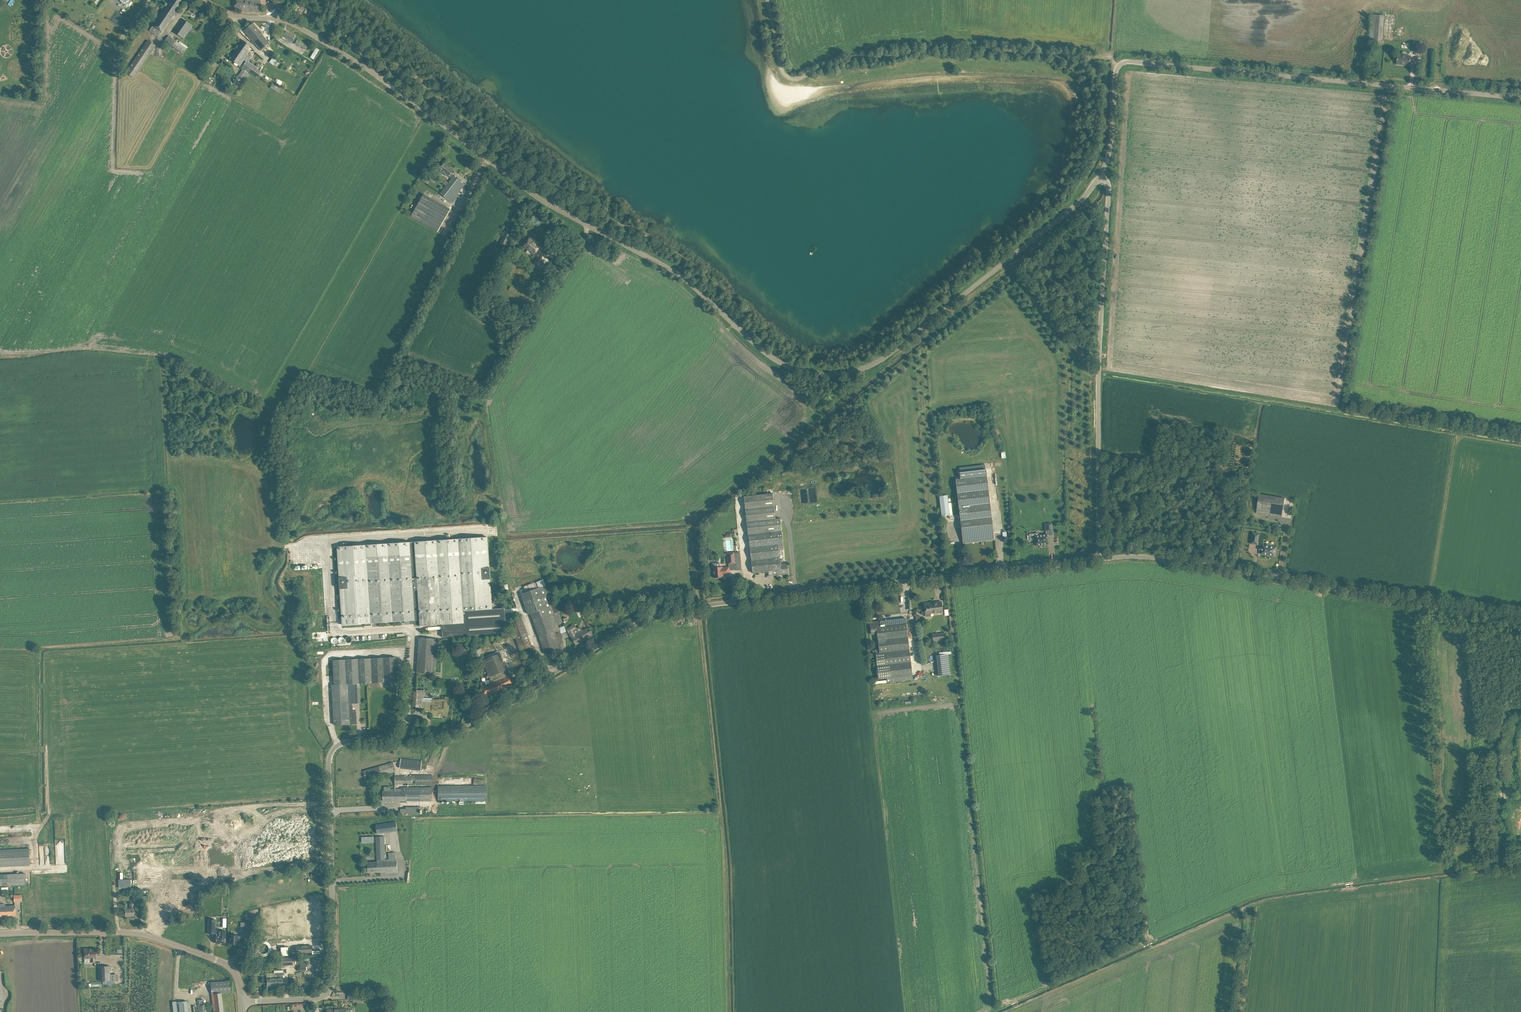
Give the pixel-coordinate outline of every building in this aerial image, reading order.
[(180,0),(170,0),(149,30),(159,37),(182,2),(180,0)] [(253,11),(259,12),(261,1),(257,0),(235,0),(235,4),(234,9),(250,11),(250,9),(254,10),(253,11)] [(190,6),(189,9),(193,12),(192,13),(199,16),(202,12),(190,6)] [(1384,16),(1371,15),(1369,39),(1382,40),(1384,16)] [(193,26),(182,19),(174,32),(184,39),(193,26)] [(253,23),(244,31),(260,50),(268,43),(260,35),(262,33),(253,23)] [(295,38),(295,37),(290,34),(286,41),(298,48),(301,41),(295,38)] [(180,41),(179,43),(168,35),(164,40),(183,54),(188,47),(180,41)] [(156,45),(147,40),(125,72),(134,78),(156,45)] [(243,41),(236,51),(230,59),(240,65),(244,59),(246,57),(247,55),(245,54),(248,50),(246,49),(249,45),(243,41)] [(310,57),(313,59),(319,49),(316,48),(310,57)] [(1410,66),(1411,56),(1398,55),(1397,63),(1404,64),(1404,65),(1410,66)] [(260,71),(246,61),(242,67),(258,78),(261,73),(260,72),(260,71)] [(247,73),(242,69),(236,79),(230,89),(235,93),(242,83),(241,83),(246,75),(248,76),(249,74),(247,73)] [(281,88),(272,83),(270,88),(278,93),(281,88)] [(449,176),(451,178),(452,179),(446,186),(440,194),(451,202),(465,185),(454,176),(453,176),(451,174),(453,170),(444,163),(440,169),(449,176)] [(411,217),(432,229),(431,231),(436,234),(450,209),(424,194),(411,217)] [(499,244),(506,247),(511,235),(504,232),(499,244)] [(527,242),(524,246),(535,254),(534,254),(534,255),(538,258),(535,262),(540,267),(543,269),(546,264),(549,260),(547,258),(541,254),(540,255),(536,252),(540,247),(533,242),(533,241),(530,238),(527,242)] [(513,263),(508,260),(504,266),(509,270),(513,263)] [(962,539),(972,538),(972,542),(994,540),(986,469),(960,472),(960,479),(959,479),(959,477),(956,477),(956,480),(955,480),(962,539)] [(776,519),(773,493),(745,497),(753,573),(776,570),(777,575),(789,574),(787,563),(782,564),(782,563),(782,559),(780,560),(779,550),(784,549),(783,544),(780,518),(776,519)] [(1256,513),(1282,517),(1285,497),(1260,493),(1256,513)] [(947,495),(939,496),(942,516),(950,515),(947,495)] [(1260,534),(1253,532),(1251,543),(1258,544),(1260,534)] [(1048,544),(1047,534),(1034,536),(1035,545),(1041,545),(1041,544),(1042,544),(1043,544),(1048,544)] [(493,608),(488,538),(337,548),(342,625),(365,623),(365,626),(372,626),(372,623),(411,621),(411,624),(414,623),(414,620),(420,620),(420,626),(442,624),(442,632),(443,637),(506,632),(505,608),(493,608)] [(1267,545),(1263,545),(1261,553),(1275,556),(1276,547),(1272,546),(1272,545),(1267,544),(1267,545)] [(740,552),(734,552),(727,553),(728,564),(735,563),(735,570),(742,570),(740,552)] [(722,568),(722,567),(713,567),(714,578),(723,577),(722,574),(730,574),(729,567),(722,568)] [(551,604),(547,592),(545,586),(521,594),(528,614),(531,613),(545,653),(562,648),(560,644),(563,643),(561,637),(562,637),(558,624),(563,623),(559,612),(556,603),(551,604)] [(926,617),(931,616),(931,614),(943,612),(941,601),(924,603),(926,617)] [(517,618),(510,620),(511,624),(520,650),(529,648),(532,647),(523,620),(522,621),(521,617),(517,618)] [(879,627),(879,622),(880,622),(880,621),(878,621),(878,622),(870,623),(871,634),(877,633),(880,653),(876,653),(879,679),(887,678),(887,683),(913,680),(906,624),(879,627)] [(576,629),(573,625),(567,629),(576,645),(584,640),(583,638),(586,637),(587,638),(591,636),(586,628),(583,630),(580,626),(576,629)] [(933,642),(947,641),(945,632),(932,634),(933,642)] [(436,674),(438,639),(419,638),(417,673),(436,674)] [(484,681),(480,682),(482,687),(481,687),(484,694),(485,696),(513,684),(509,676),(499,653),(483,660),(482,660),(490,679),(485,682),(484,681)] [(938,676),(950,674),(948,654),(935,655),(938,676)] [(392,684),(392,682),(397,682),(397,678),(396,657),(333,660),(334,685),(332,685),(334,720),(334,725),(357,724),(356,711),(353,711),(352,704),(356,703),(356,699),(360,699),(360,684),(386,682),(386,684),(392,684)] [(416,689),(416,702),(423,703),(424,698),(424,690),(416,689)] [(424,708),(424,711),(429,711),(429,710),(433,710),(433,713),(433,716),(439,717),(439,714),(443,714),(443,715),(448,716),(449,697),(445,696),(445,699),(438,699),(433,699),(432,703),(425,703),(424,708)] [(421,770),(422,760),(401,758),(399,768),(421,770)] [(366,780),(396,771),(393,762),(363,771),(366,780)] [(433,785),(433,775),(412,775),(412,776),(395,776),(395,784),(412,784),(412,785),(433,785)] [(438,801),(486,801),(486,786),(438,786),(438,801)] [(383,801),(406,801),(432,801),(432,787),(403,787),(403,789),(391,789),(391,791),(383,791),(383,801)] [(375,825),(377,834),(397,830),(396,821),(375,825)] [(377,862),(368,862),(368,872),(386,871),(386,873),(391,873),(397,872),(397,859),(392,859),(385,859),(384,846),(385,846),(385,836),(381,836),(376,837),(377,857),(377,862)] [(30,865),(29,849),(0,850),(0,867),(30,865)] [(415,870),(415,872),(408,871),(407,882),(416,883),(418,870),(415,870)] [(0,874),(0,886),(9,885),(9,887),(12,887),(12,885),(21,885),(26,885),(25,873),(21,874),(21,878),(6,879),(6,874),(0,874)] [(130,879),(118,879),(118,888),(131,887),(130,879)] [(168,888),(169,903),(191,902),(190,898),(196,898),(196,886),(168,888)] [(5,904),(0,904),(0,916),(16,916),(15,906),(5,906),(5,904)] [(125,916),(134,915),(133,904),(130,904),(130,908),(125,909),(125,916)] [(225,936),(225,931),(220,930),(220,932),(216,932),(216,937),(215,937),(215,940),(216,940),(215,943),(225,943),(225,936)] [(243,943),(243,936),(237,936),(237,935),(230,935),(230,944),(231,944),(234,945),(234,944),(237,944),(237,942),(239,942),(239,943),(243,943)] [(91,963),(95,963),(95,958),(96,958),(95,950),(92,950),(92,949),(84,949),(84,959),(85,959),(85,962),(91,962),(91,963)] [(110,984),(109,966),(99,966),(99,981),(103,981),(103,984),(110,984)] [(267,986),(283,986),(283,973),(267,973),(267,986)] [(211,982),(211,993),(212,993),(214,1011),(223,1011),(221,993),(232,992),(231,981),(211,982)] [(186,1001),(176,1002),(177,1011),(188,1011),(186,1001)]
